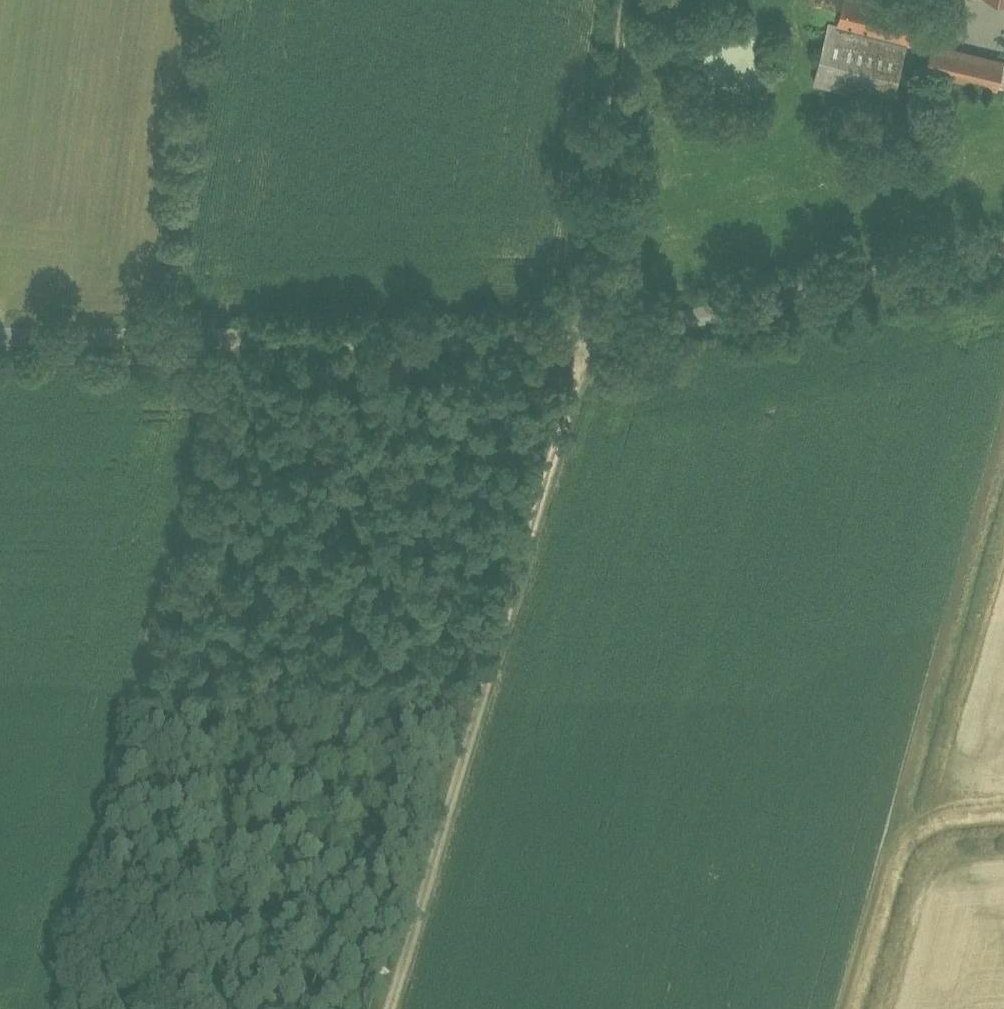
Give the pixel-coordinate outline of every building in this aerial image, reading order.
[(828,23),(816,81),(894,98),(904,53),(912,54),(918,27),(842,10),(838,25),(828,23)] [(924,71),(998,89),(1003,64),(1003,61),(931,44),(924,71)]
